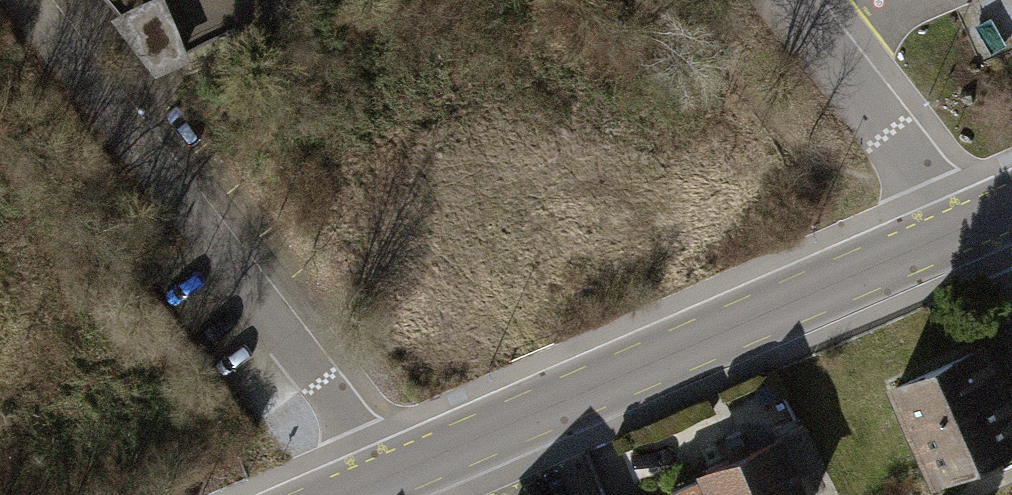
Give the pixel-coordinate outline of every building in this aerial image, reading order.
[(161,68),(190,52),(165,4),(136,20),(161,68)] [(983,338),(883,383),(929,484),(1011,447),(1011,402),(983,338)] [(804,433),(694,478),(701,494),(803,494),(798,483),(821,474),(804,433)]
